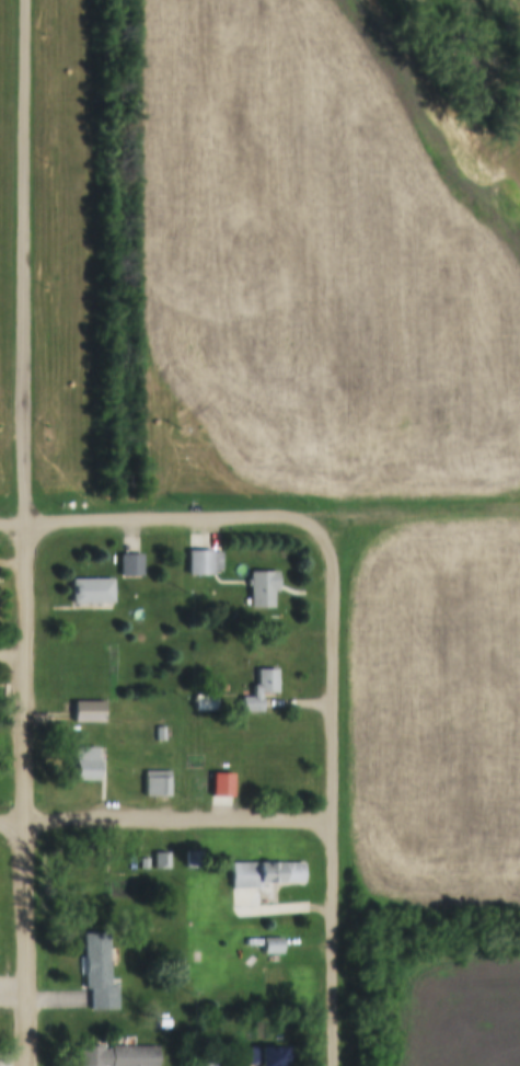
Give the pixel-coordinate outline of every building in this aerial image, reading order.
[(212,574),(212,576),(187,576),(186,551),(212,551),(212,553),(221,553),(221,571),(219,571),(219,574),(212,574)] [(120,555),(141,555),(141,577),(120,577),(120,555)] [(249,572),(276,572),(277,592),(273,592),(273,608),(250,609),(249,572)] [(70,581),(112,581),(112,604),(70,604),(70,581)] [(252,699),(252,687),(256,687),(256,670),(276,670),(276,695),(259,696),(259,699),(261,699),(261,714),(241,714),(240,699),(252,699)] [(194,699),(203,698),(203,711),(194,711),(194,699)] [(73,703),(103,703),(103,723),(73,723),(73,703)] [(95,749),(96,781),(72,781),(72,749),(95,749)] [(145,772),(169,772),(169,798),(145,798),(145,772)] [(211,775),(231,776),(230,798),(211,798),(211,775)] [(169,852),(169,870),(154,870),(154,852),(169,852)] [(186,852),(203,852),(203,869),(186,869),(186,852)] [(231,863),(302,863),(302,884),(258,884),(259,890),(231,891),(231,863)] [(83,935),(107,933),(108,988),(115,988),(116,1011),(90,1011),(90,989),(84,989),(83,935)] [(262,939),(281,939),(281,956),(262,956),(262,939)] [(157,1047),(157,1065),(78,1065),(78,1047),(102,1047),(102,1050),(109,1050),(109,1047),(157,1047)] [(288,1047),(289,1065),(248,1065),(247,1047),(288,1047)]
